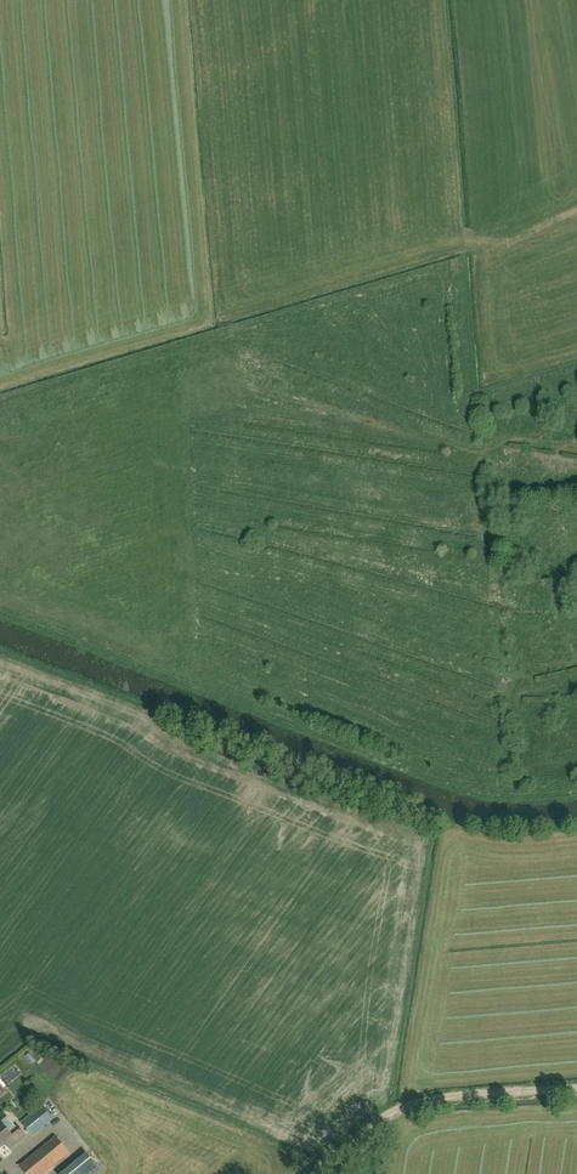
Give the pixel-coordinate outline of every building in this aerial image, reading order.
[(32,1137),(53,1120),(42,1107),(21,1124),(32,1137)] [(4,1144),(9,1150),(12,1148),(26,1136),(18,1128),(10,1135),(0,1123),(0,1147),(4,1144)] [(69,1153),(56,1138),(19,1168),(24,1173),(44,1173),(69,1153)] [(56,1172),(57,1173),(96,1173),(99,1172),(86,1153),(56,1172)]
